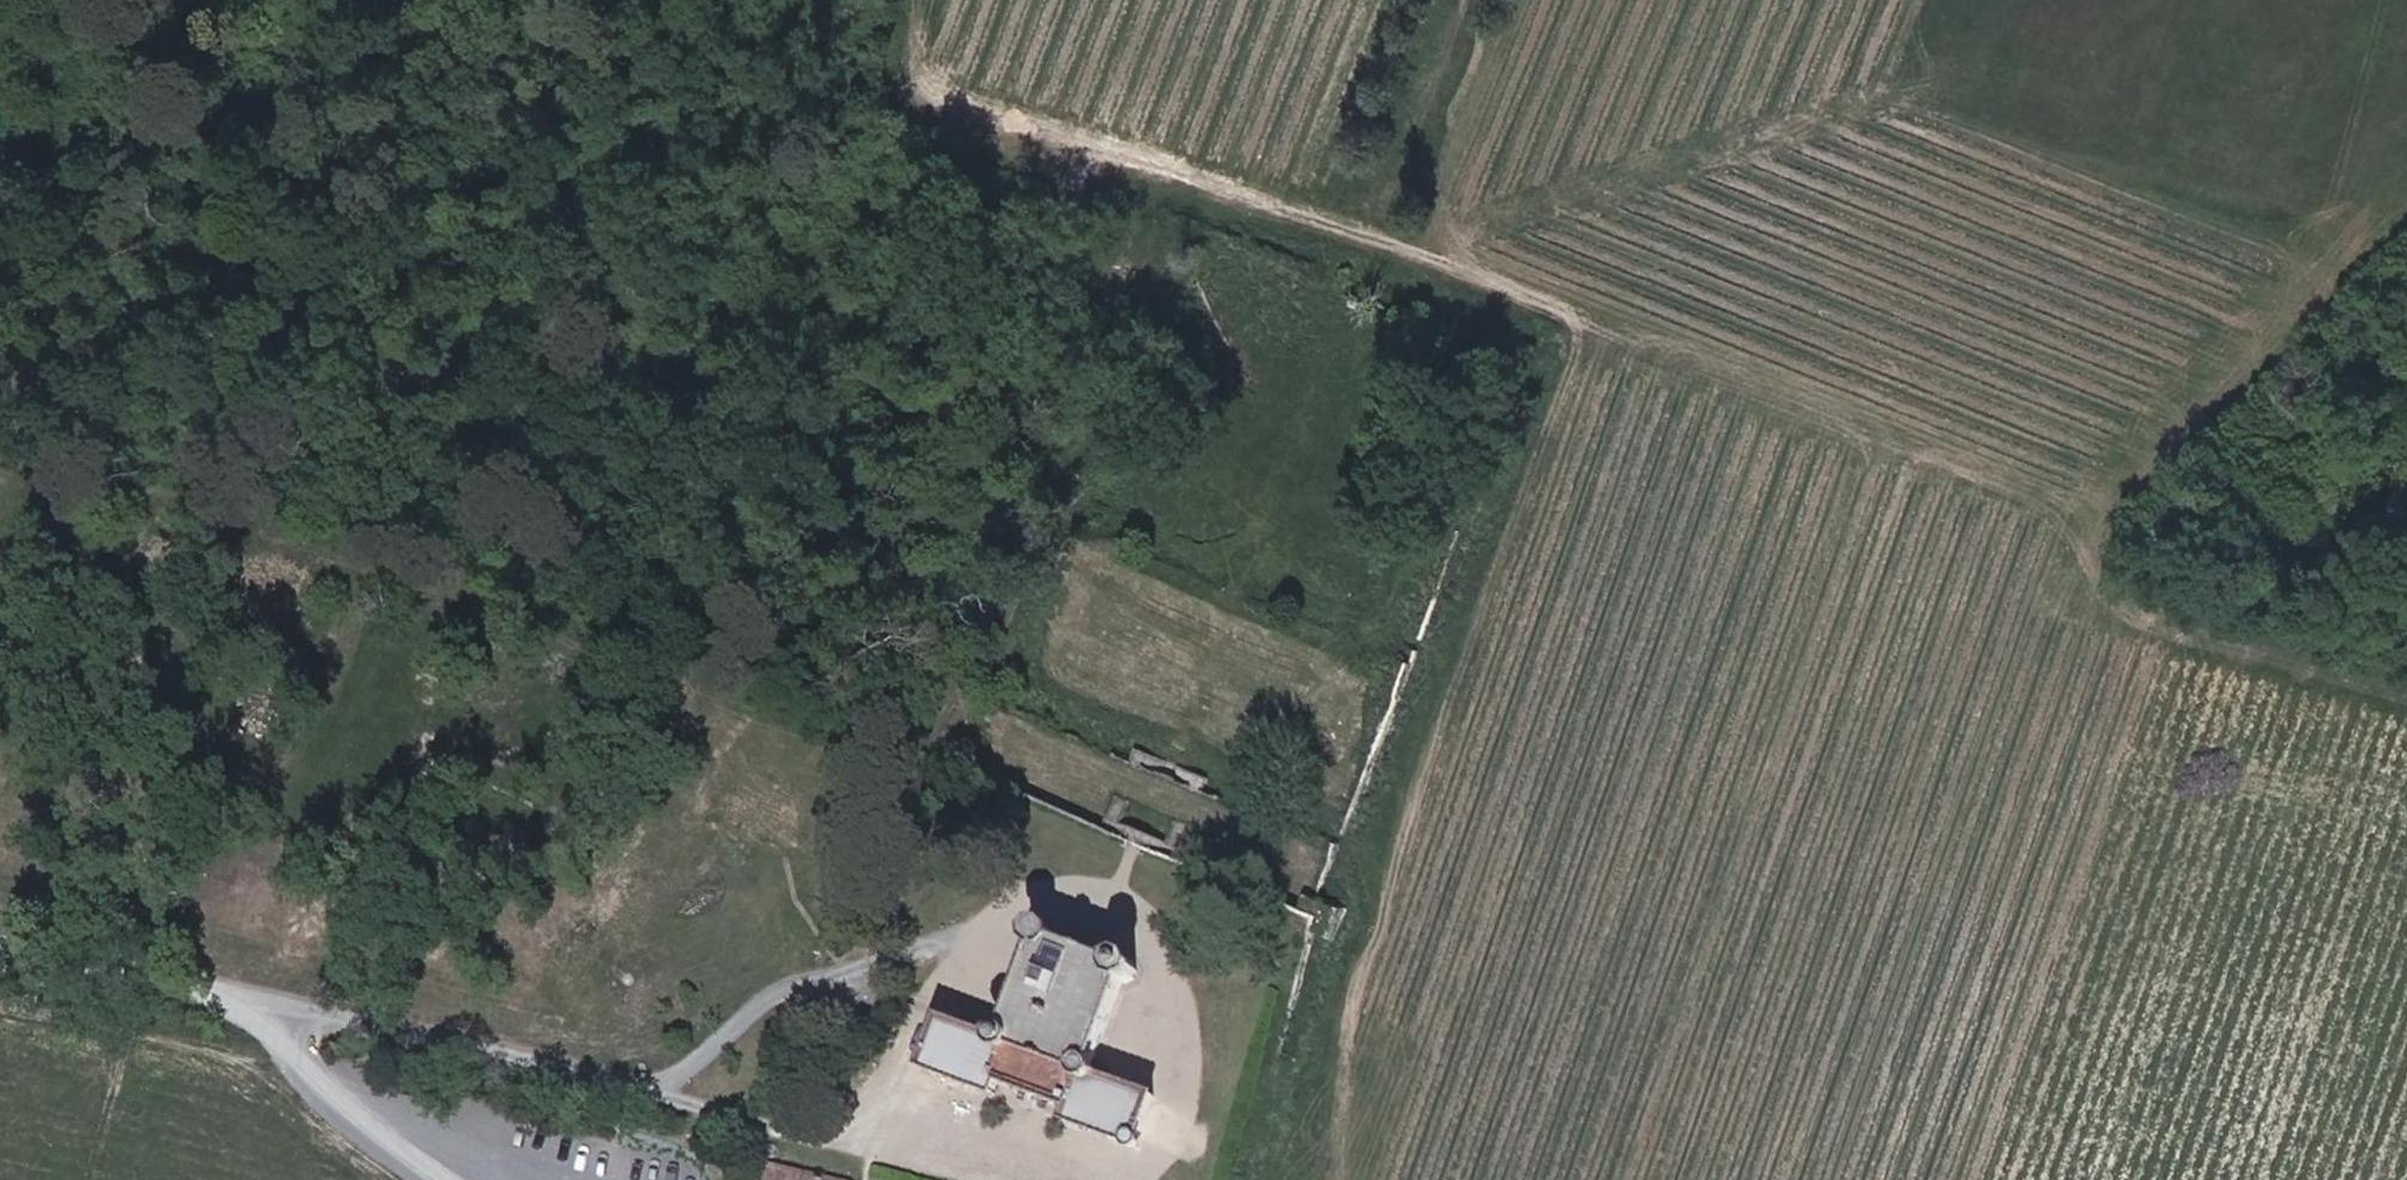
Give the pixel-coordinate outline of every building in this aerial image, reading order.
[(1118,962),(1117,962),(1114,965),(1057,944),(1052,932),(1042,927),(1030,929),(1022,941),(1024,953),(1037,962),(1015,1020),(999,1029),(993,1038),(940,1020),(922,1068),(984,1092),(988,1080),(1061,1108),(1057,1118),(1127,1145),(1144,1097),(1100,1081),(1107,1067),(1103,1057),(1095,1051),(1115,992),(1131,994),(1136,992),(1141,986),(1144,981),(1144,974),(1142,968),(1137,963),(1131,960),(1124,959),(1118,962)] [(851,1179),(809,1168),(771,1159),(766,1179),(850,1179),(851,1179)]
